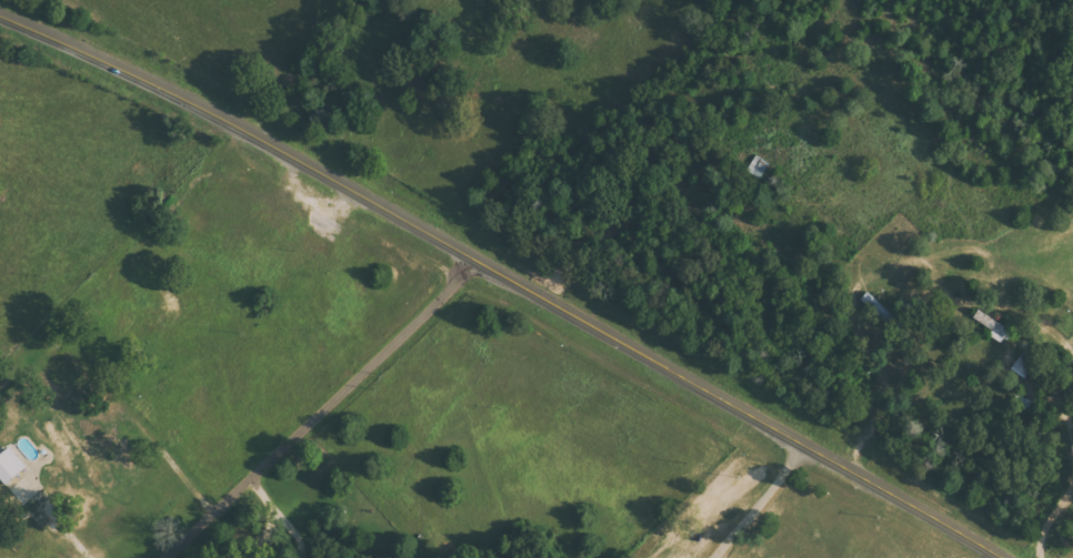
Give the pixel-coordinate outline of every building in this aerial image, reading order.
[(857,300),(885,322),(891,315),(863,292),(857,300)] [(968,320),(1002,343),(1009,333),(976,309),(968,320)] [(0,486),(23,467),(6,446),(0,451),(0,486)]
